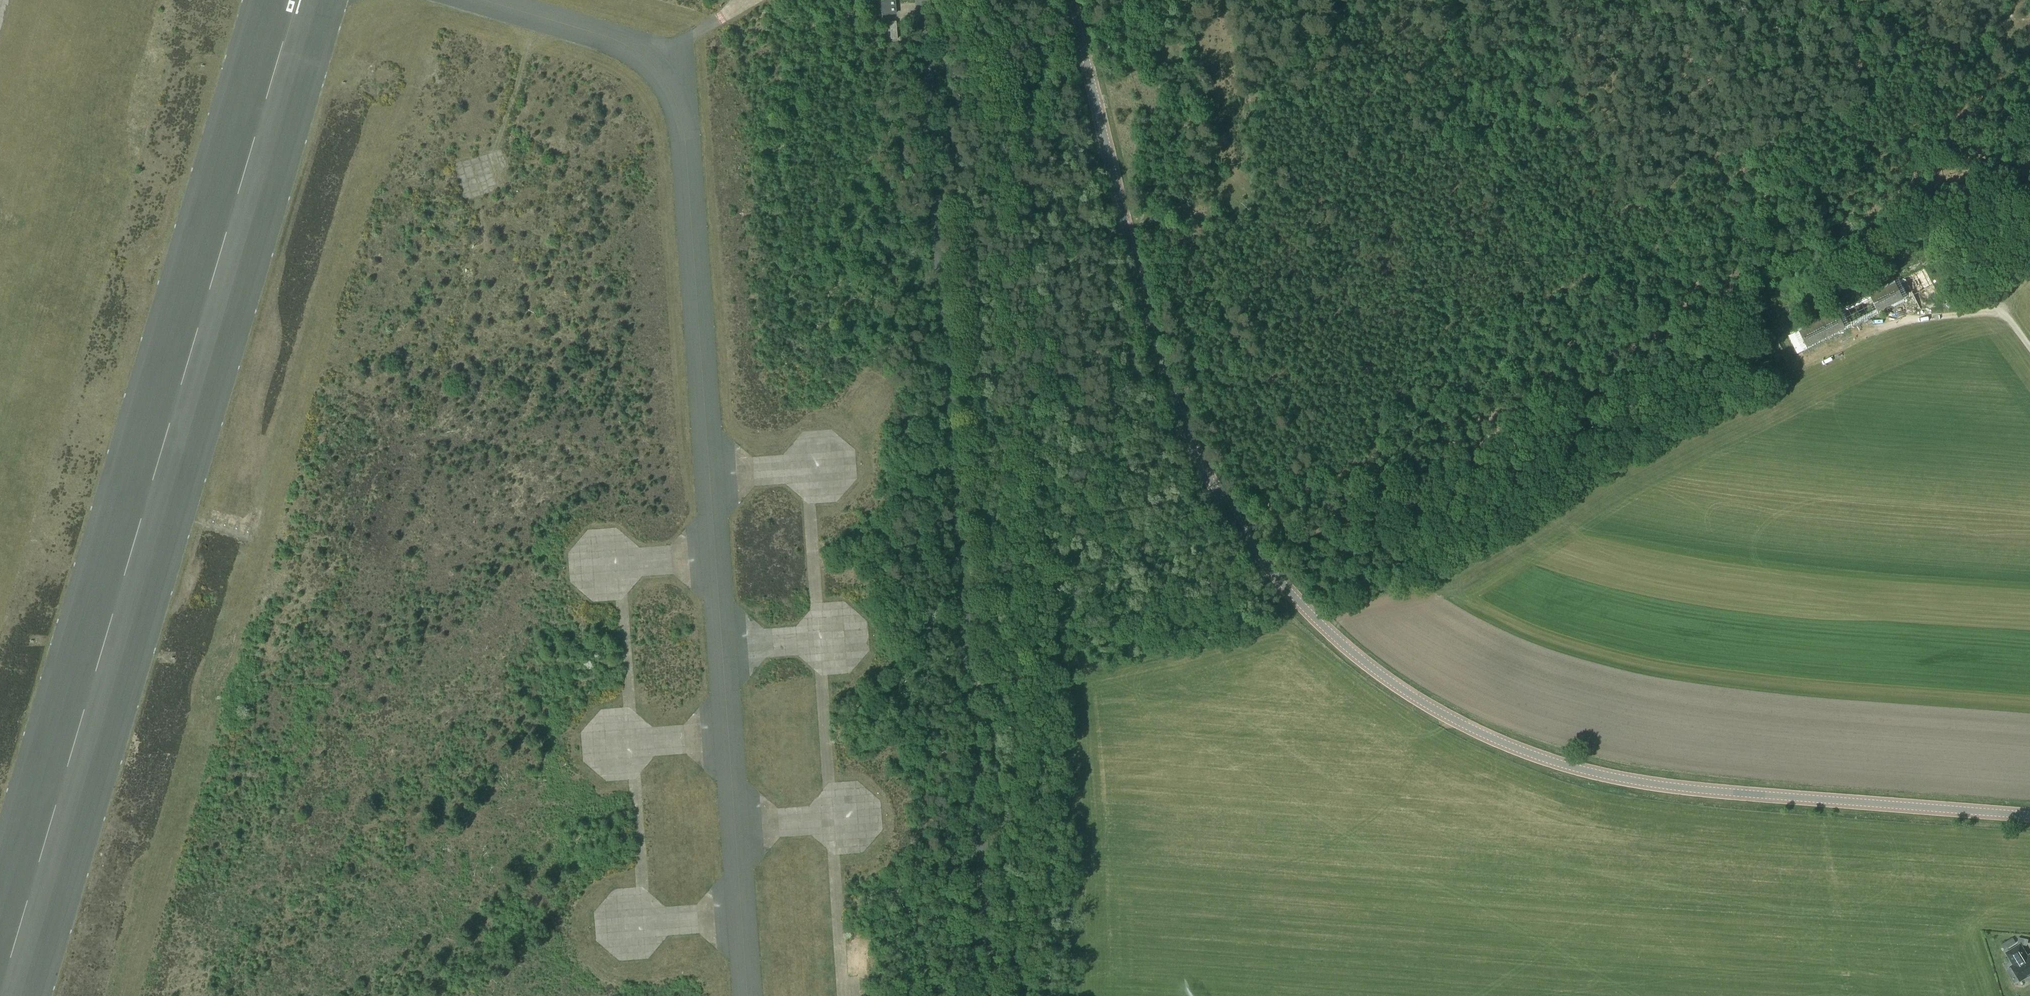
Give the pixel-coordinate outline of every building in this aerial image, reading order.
[(894,3),(882,4),(883,16),(896,15),(894,3)] [(1941,262),(1801,330),(1809,346),(1933,286),(1937,294),(1953,286),(1941,262)] [(2013,938),(2002,945),(2005,950),(2016,943),(2013,938)] [(2025,955),(2020,945),(2006,953),(2013,965),(2011,967),(2019,981),(2029,975),(2029,977),(2029,955),(2026,957),(2025,955)]
